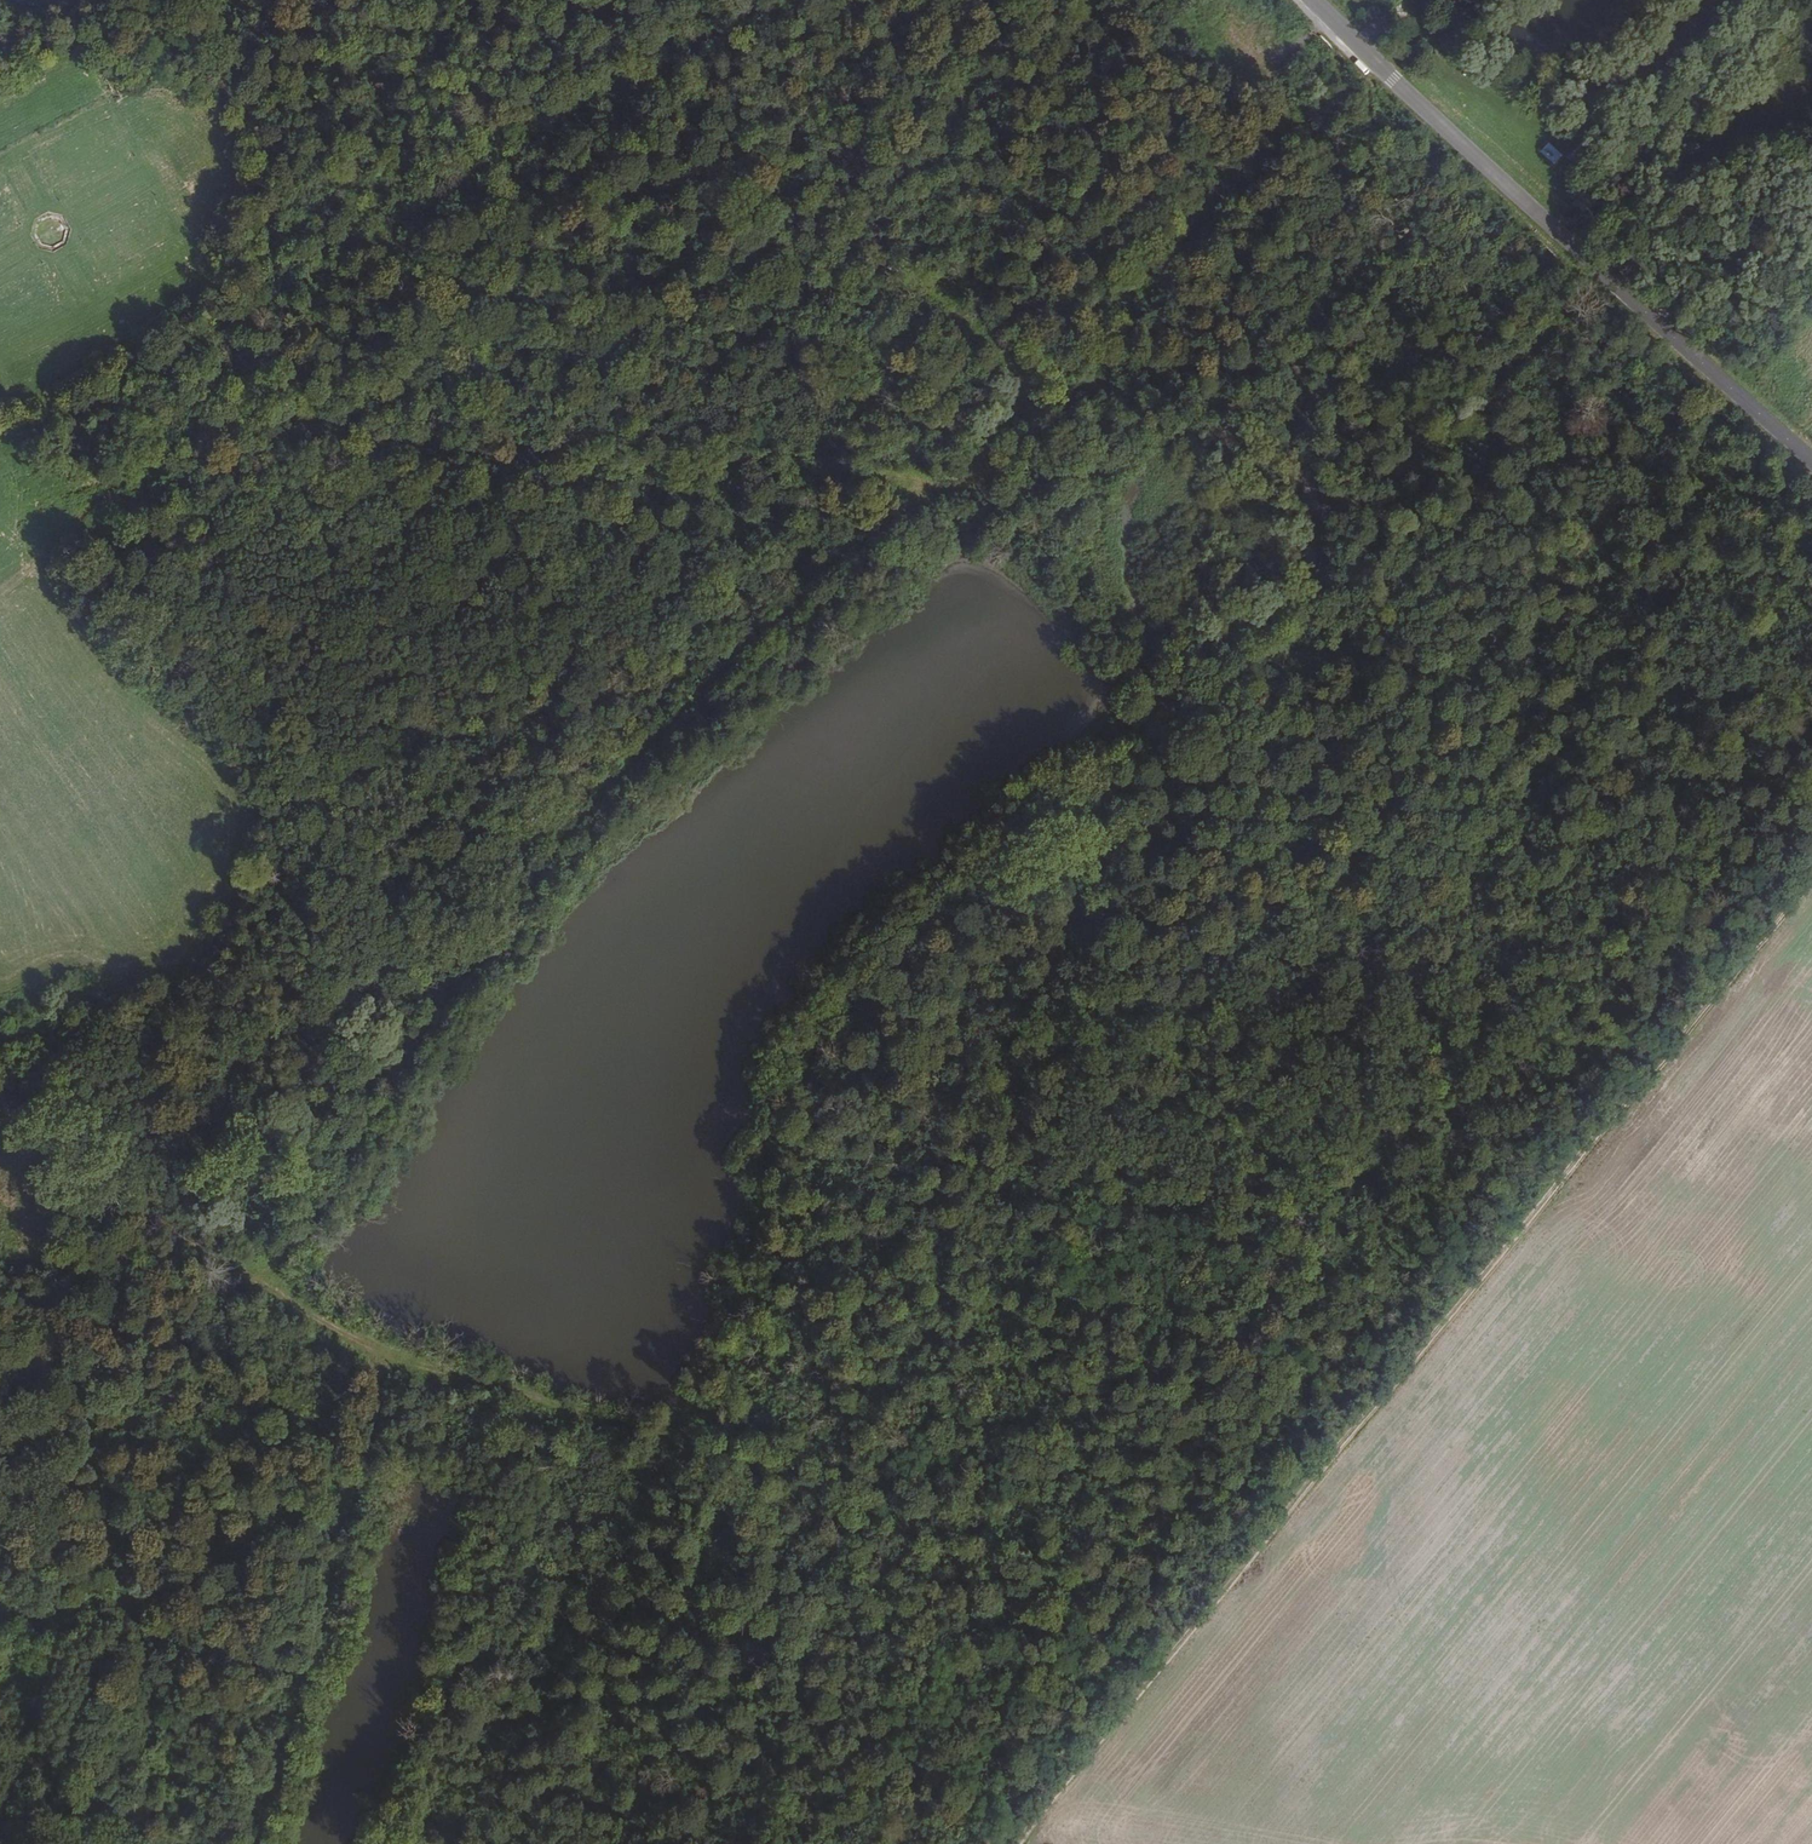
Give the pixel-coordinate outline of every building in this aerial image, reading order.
[(1548,142),(1540,151),(1554,164),(1562,155),(1548,142)] [(59,219),(49,217),(39,223),(36,234),(42,244),(52,247),(63,241),(66,230),(59,219)] [(511,1422),(509,1422),(506,1423),(505,1424),(504,1427),(504,1429),(505,1431),(507,1433),(509,1433),(512,1433),(514,1430),(515,1428),(515,1425),(514,1424),(511,1422)]
